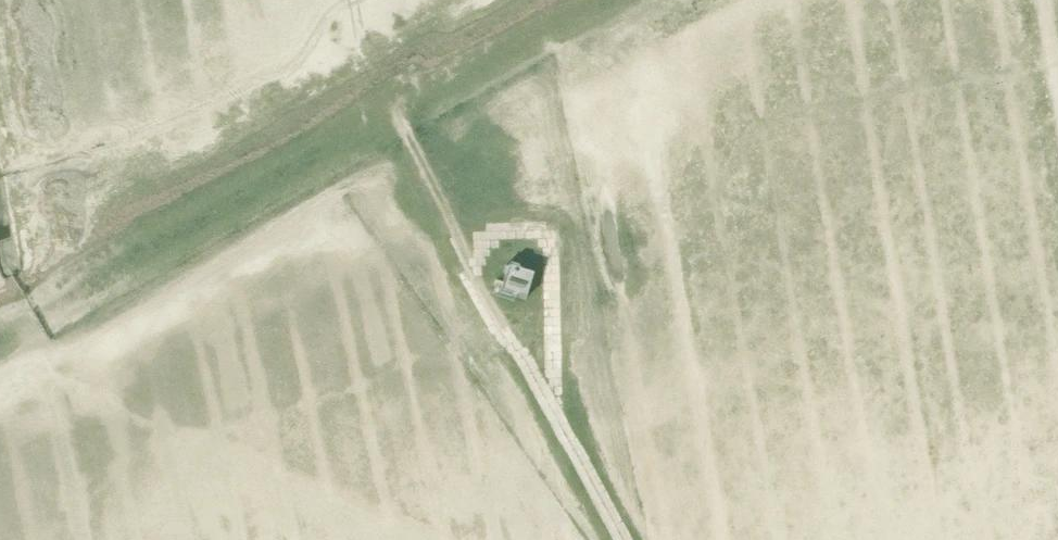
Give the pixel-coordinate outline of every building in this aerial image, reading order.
[(526,298),(534,271),(521,267),(519,263),(511,261),(506,264),(504,271),(506,276),(502,291),(526,298)]
